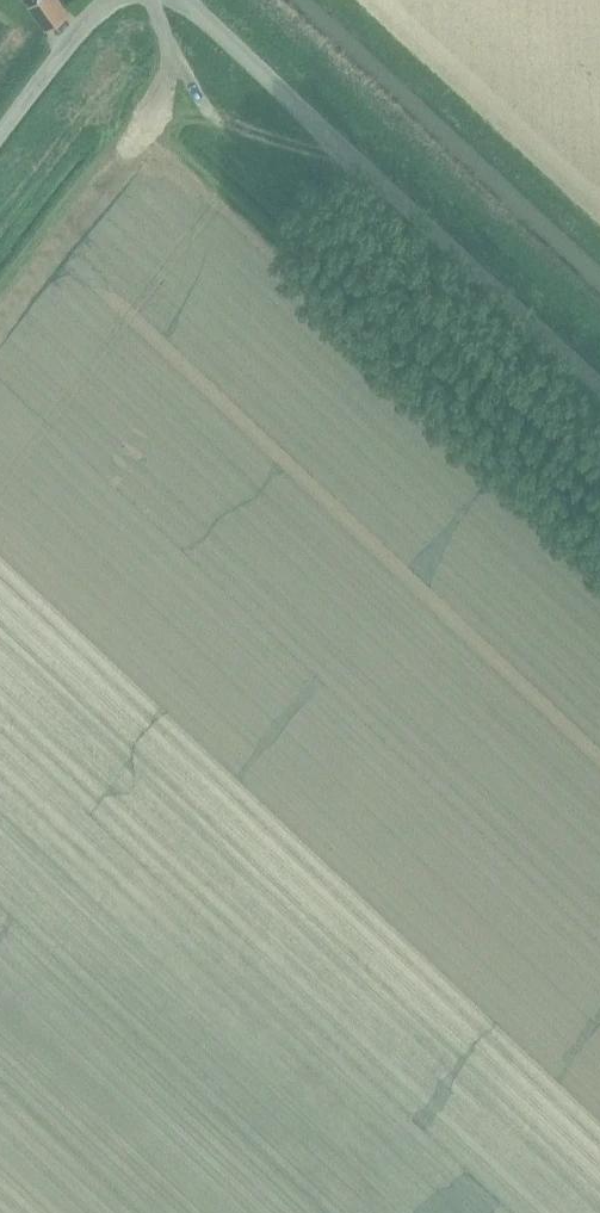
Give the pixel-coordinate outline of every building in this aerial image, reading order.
[(48,28),(70,13),(61,0),(34,0),(30,3),(48,28)]
